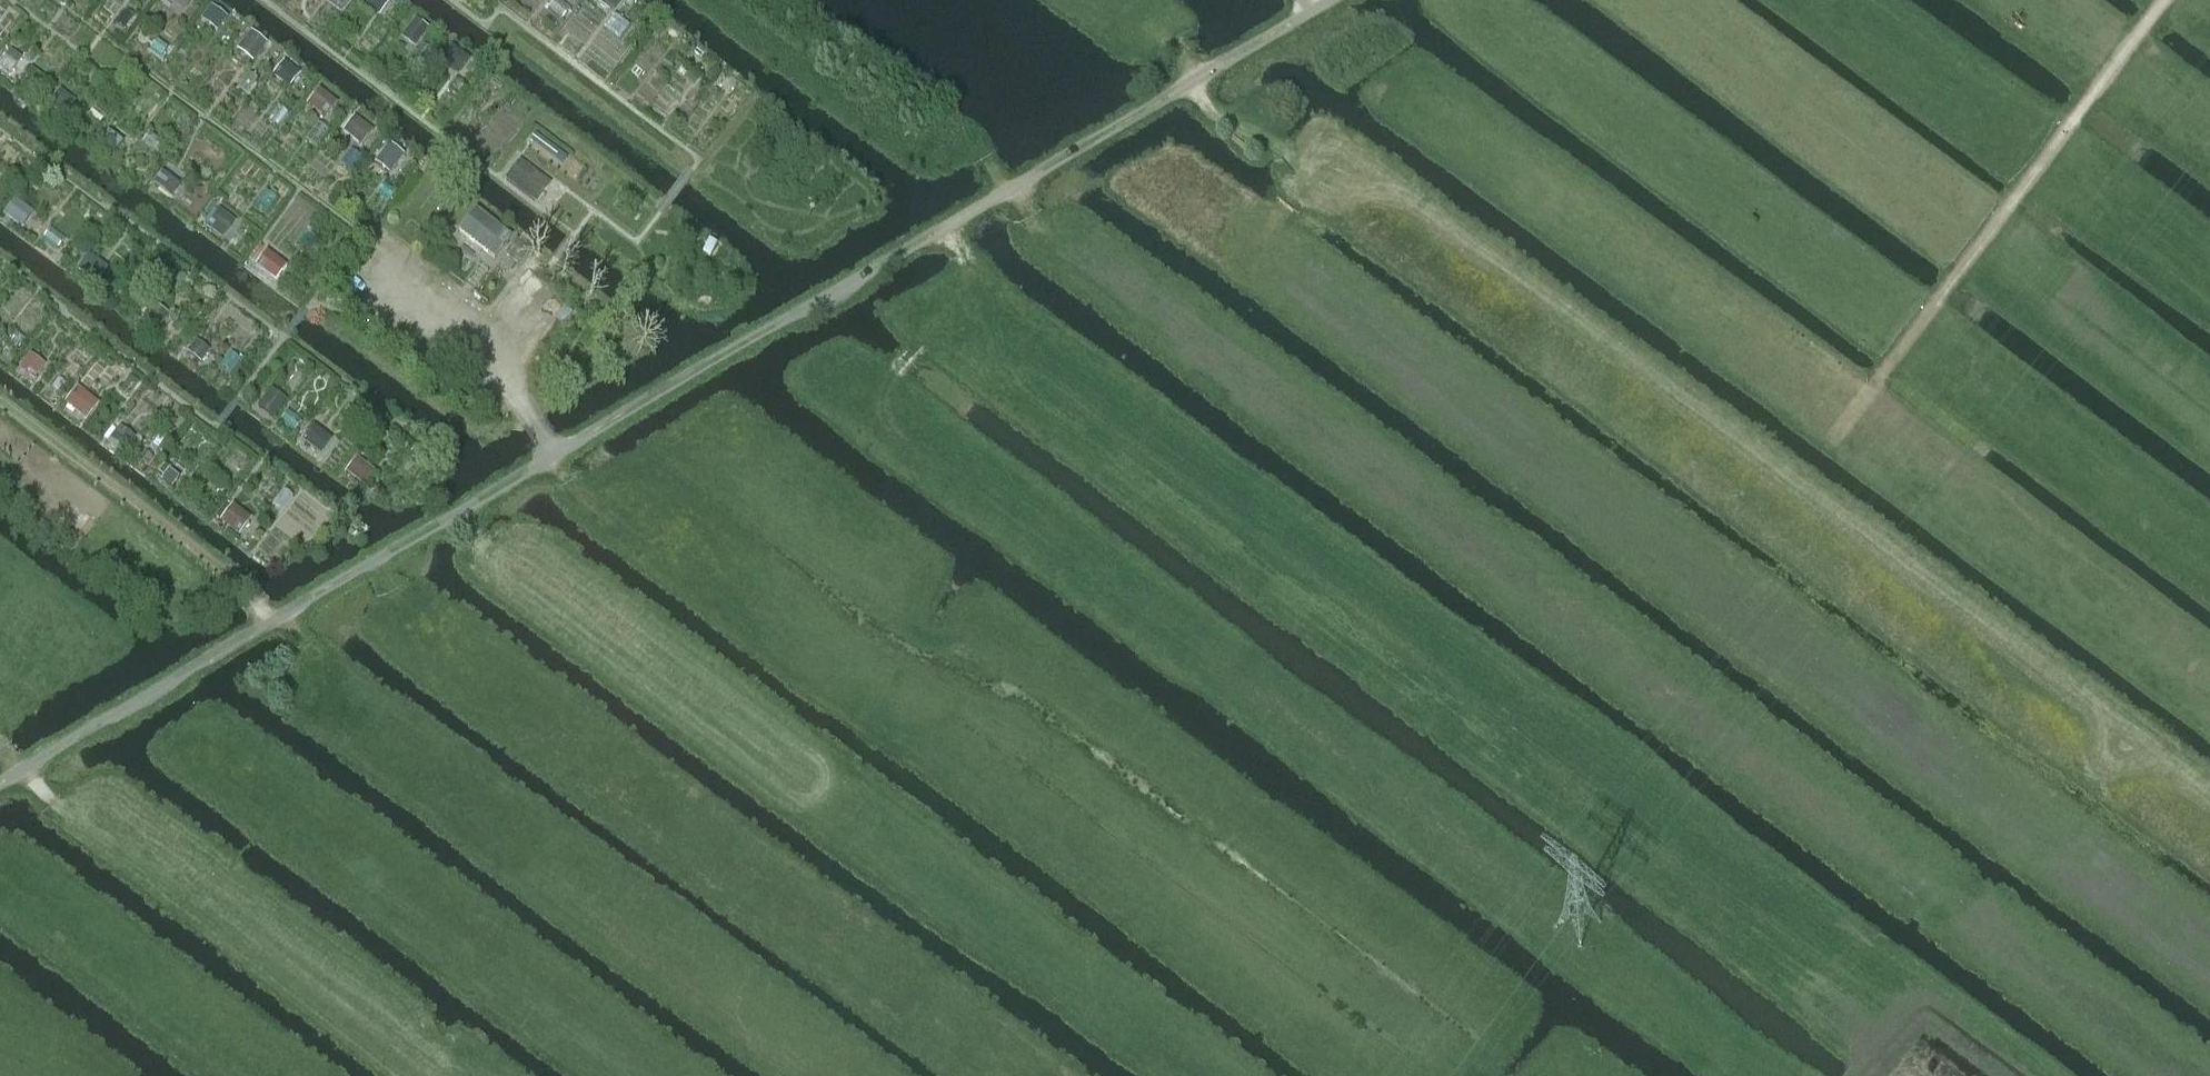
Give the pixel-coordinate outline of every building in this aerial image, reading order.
[(506,181),(534,202),(548,184),(519,163),(506,181)] [(459,230),(496,258),(513,236),(476,208),(459,230)]
